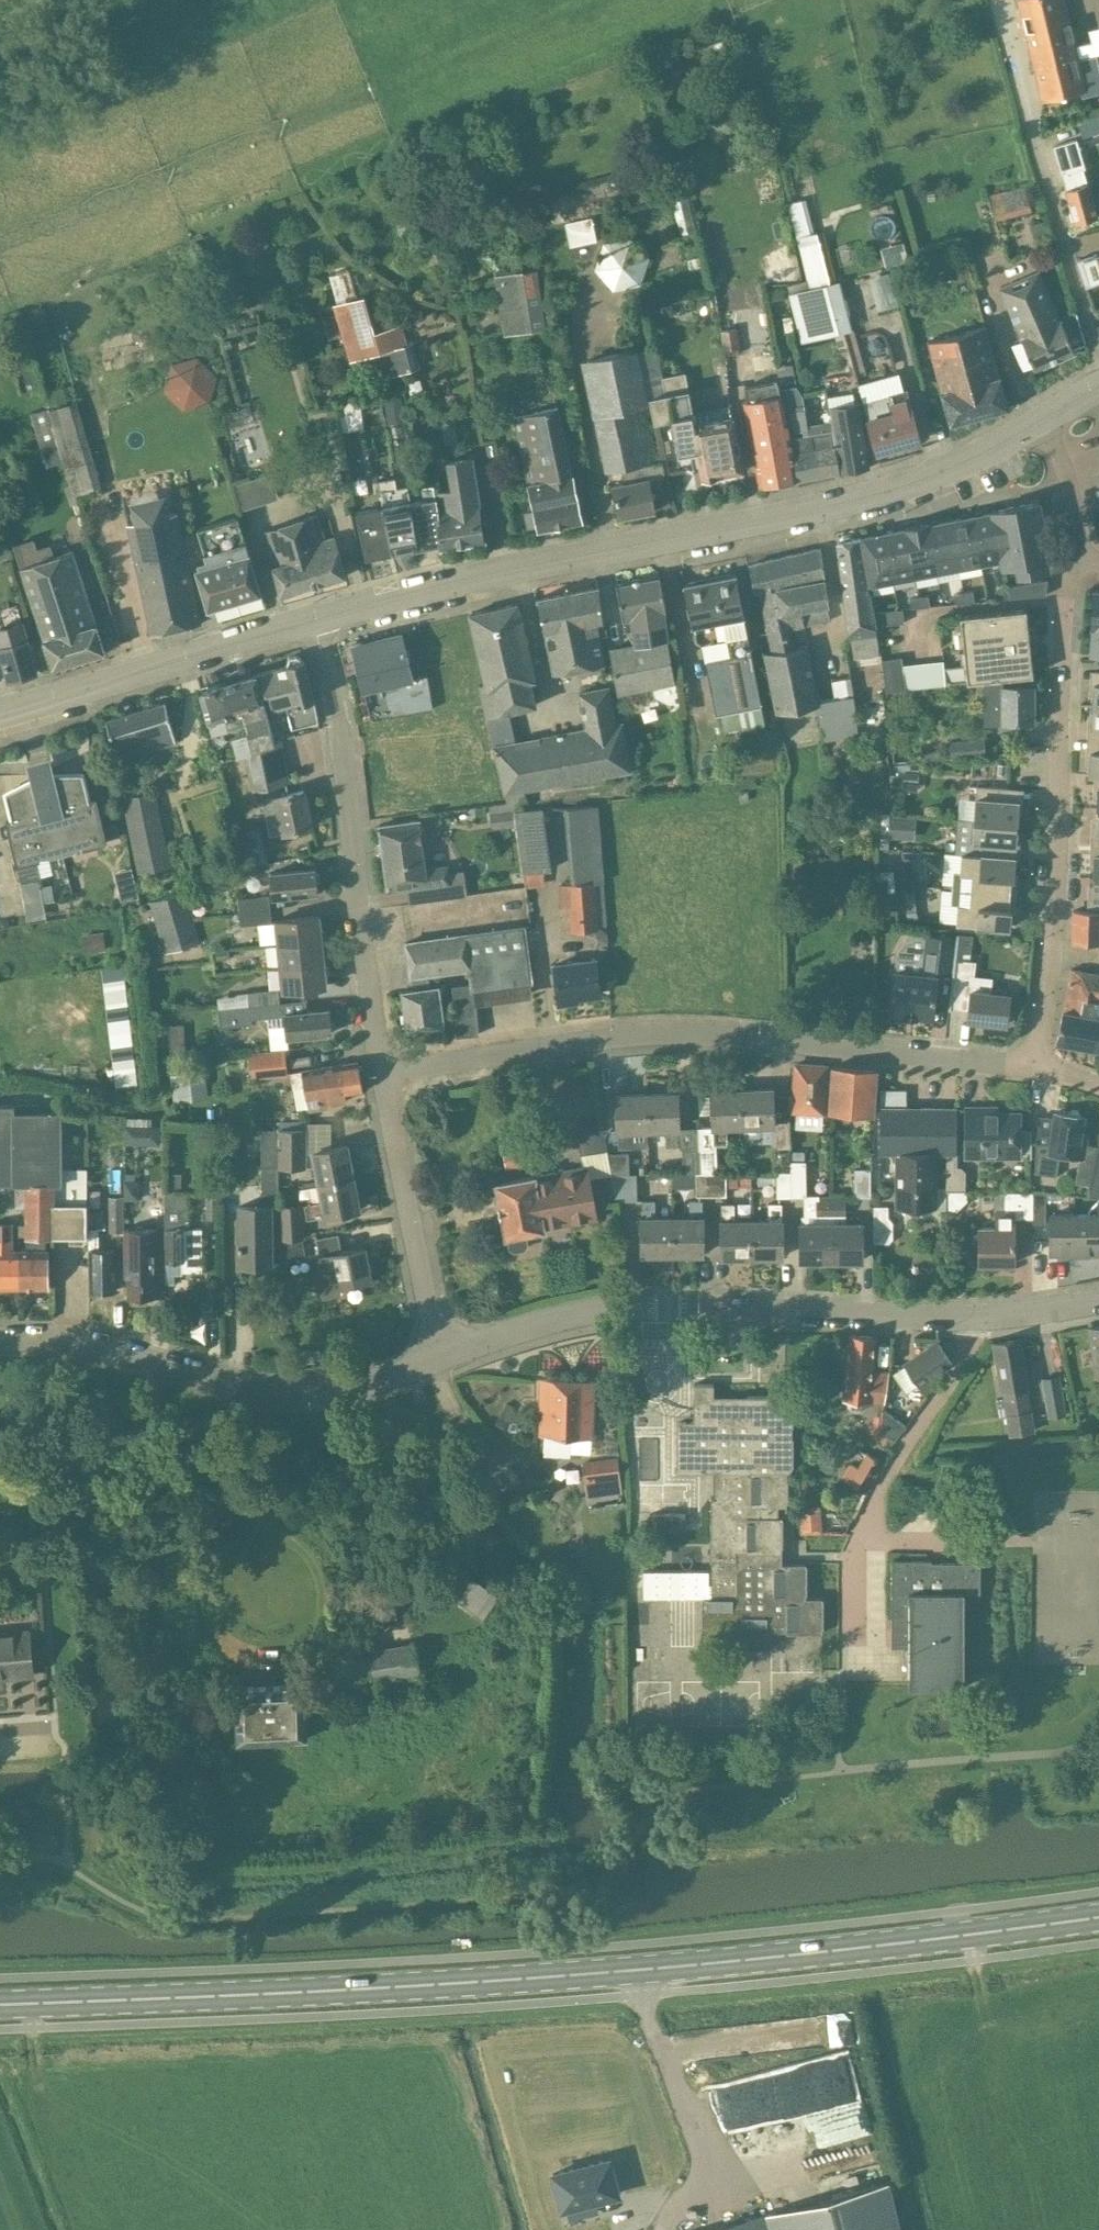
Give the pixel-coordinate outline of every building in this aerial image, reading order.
[(1027,37),(1071,26),(1064,0),(1018,0),(1027,37)] [(1027,37),(1042,101),(1081,91),(1082,97),(1098,93),(1098,65),(1097,55),(1078,59),(1071,26),(1027,37)] [(1077,120),(1082,135),(1098,128),(1098,112),(1077,120)] [(1085,168),(1077,139),(1053,146),(1066,189),(1065,189),(1075,223),(1098,216),(1088,183),(1087,183),(1083,168),(1085,168)] [(1032,211),(1025,186),(987,194),(994,220),(1032,211)] [(687,194),(670,198),(679,234),(696,230),(687,194)] [(657,200),(628,209),(636,237),(665,228),(657,200)] [(597,241),(592,216),(564,222),(570,247),(597,241)] [(595,275),(640,288),(652,249),(607,235),(595,275)] [(835,281),(825,239),(800,245),(808,280),(787,285),(790,293),(788,294),(801,343),(852,329),(840,280),(835,281)] [(906,259),(901,240),(880,246),(885,265),(906,259)] [(1097,254),(1096,250),(1092,251),(1093,255),(1077,260),(1086,288),(1098,284),(1098,253),(1097,254)] [(968,265),(956,268),(959,279),(970,276),(968,265)] [(348,269),(329,275),(337,303),(332,304),(335,315),(342,335),(350,361),(379,352),(386,377),(390,377),(402,374),(420,368),(413,343),(408,344),(402,323),(399,324),(396,313),(372,320),(364,295),(356,298),(348,269)] [(547,328),(538,269),(509,273),(518,333),(547,328)] [(868,275),(877,309),(898,303),(888,270),(868,275)] [(1060,320),(1039,271),(999,289),(1035,370),(1075,353),(1060,320)] [(731,287),(716,288),(718,312),(733,310),(731,287)] [(784,287),(771,288),(772,299),(786,298),(784,287)] [(1008,407),(986,326),(929,342),(941,386),(951,422),(1008,407)] [(735,327),(720,330),(723,348),(738,346),(735,327)] [(657,347),(582,362),(593,418),(616,413),(619,432),(597,436),(605,473),(622,470),(624,483),(613,485),(619,516),(655,510),(649,478),(665,475),(663,462),(659,462),(649,408),(651,407),(654,423),(663,421),(671,419),(663,376),(657,347)] [(198,396),(208,401),(221,370),(178,352),(160,393),(193,408),(198,396)] [(901,370),(858,383),(864,402),(878,453),(920,441),(907,389),(901,370)] [(686,372),(663,376),(671,419),(672,419),(679,454),(697,451),(702,477),(723,473),(727,477),(736,475),(739,470),(743,469),(733,416),(694,423),(686,372)] [(799,478),(799,480),(804,479),(797,438),(789,439),(781,395),(779,382),(744,387),(746,401),(745,401),(760,486),(799,478)] [(797,386),(782,388),(783,397),(786,413),(790,412),(794,433),(802,432),(803,437),(797,438),(804,479),(840,473),(831,421),(808,425),(802,394),(797,386)] [(828,396),(831,421),(840,473),(870,467),(858,402),(855,403),(854,392),(834,395),(828,396)] [(343,400),(336,401),(339,414),(341,430),(363,426),(357,397),(343,400)] [(386,399),(389,423),(404,421),(401,397),(386,399)] [(74,400),(48,408),(64,457),(74,492),(100,483),(74,400)] [(572,474),(557,407),(515,416),(529,484),(534,510),(524,512),(527,529),(538,526),(539,530),(540,530),(542,531),(545,534),(548,534),(553,533),(556,530),(557,526),(582,521),(572,474)] [(435,491),(435,498),(442,547),(486,540),(479,501),(477,501),(471,456),(447,460),(451,488),(435,491)] [(278,497),(271,471),(235,481),(242,507),(278,497)] [(431,483),(420,484),(422,493),(423,500),(434,499),(433,491),(431,483)] [(395,488),(382,490),(385,507),(392,552),(419,547),(412,502),(410,486),(395,488)] [(442,547),(435,498),(434,499),(423,500),(412,502),(419,547),(440,544),(441,547),(442,547)] [(995,510),(1001,541),(1044,531),(1039,501),(1035,503),(996,509),(995,510)] [(366,556),(392,552),(385,507),(384,507),(358,511),(366,556)] [(1006,565),(1001,541),(995,510),(992,511),(993,512),(973,516),(972,516),(981,561),(1001,557),(1003,566),(1006,565)] [(128,524),(152,634),(201,623),(177,513),(128,524)] [(326,538),(319,514),(264,530),(273,566),(281,595),(345,576),(334,536),(326,538)] [(981,561),(972,516),(950,520),(961,577),(983,573),(981,561)] [(250,551),(239,518),(197,529),(208,563),(195,567),(208,610),(262,593),(250,551)] [(928,523),(937,570),(958,566),(950,520),(949,521),(929,524),(929,523),(928,523)] [(915,574),(937,570),(928,523),(906,527),(915,574)] [(884,533),(893,578),(915,574),(906,527),(905,528),(905,529),(884,533)] [(1044,531),(1001,541),(1006,565),(1017,563),(1019,573),(1048,568),(1046,557),(1049,557),(1044,531)] [(870,583),(893,578),(884,533),(862,537),(870,583)] [(37,549),(33,539),(14,545),(53,666),(105,650),(96,624),(73,551),(54,557),(50,545),(37,549)] [(860,539),(837,543),(840,570),(848,635),(853,638),(875,635),(873,618),(866,575),(860,539)] [(789,556),(803,626),(830,621),(827,605),(829,604),(821,549),(789,556)] [(789,556),(749,565),(754,594),(759,593),(765,633),(757,634),(759,645),(761,656),(765,656),(776,714),(780,714),(780,715),(818,708),(817,706),(819,706),(819,702),(807,647),(794,650),(790,629),(803,626),(789,556)] [(766,724),(762,706),(750,646),(748,635),(735,574),(684,585),(693,626),(724,619),(731,657),(707,662),(718,714),(721,733),(766,724)] [(624,629),(634,646),(609,650),(617,695),(674,683),(667,640),(663,612),(666,611),(660,577),(617,585),(624,629)] [(1047,579),(1009,586),(1012,598),(1047,595),(1047,579)] [(1001,599),(1012,598),(1009,586),(1008,586),(1009,589),(999,591),(1001,599)] [(598,587),(537,598),(545,632),(546,631),(555,674),(576,670),(577,676),(604,670),(599,637),(607,635),(605,620),(602,620),(598,587)] [(973,590),(964,592),(966,602),(975,601),(973,590)] [(1093,590),(1089,627),(1091,627),(1089,654),(1098,655),(1098,591),(1093,590)] [(966,602),(964,592),(954,594),(956,603),(966,602)] [(929,595),(919,597),(921,607),(931,606),(929,595)] [(921,607),(919,597),(910,599),(912,608),(921,607)] [(536,679),(518,603),(470,614),(486,684),(480,686),(487,717),(538,706),(532,680),(536,679)] [(904,623),(903,609),(875,612),(876,625),(904,623)] [(1033,674),(1026,609),(960,616),(968,681),(985,679),(1033,674)] [(23,621),(1,627),(4,638),(0,640),(0,643),(10,679),(37,671),(23,621)] [(401,633),(353,645),(364,692),(367,691),(373,717),(404,711),(433,706),(427,674),(412,678),(401,633)] [(750,646),(759,645),(757,634),(757,633),(748,635),(750,646)] [(287,667),(256,675),(271,729),(318,716),(304,660),(303,660),(297,655),(290,657),(288,664),(286,665),(287,667)] [(906,689),(903,656),(882,659),(886,691),(906,689)] [(1033,674),(985,679),(986,721),(1033,722),(1033,674)] [(256,675),(200,689),(219,755),(246,749),(274,743),(271,729),(256,675)] [(834,699),(819,702),(819,706),(817,706),(818,708),(824,742),(859,736),(853,696),(851,696),(848,677),(831,679),(834,699)] [(515,740),(494,744),(509,809),(527,804),(525,791),(632,770),(623,722),(615,724),(608,688),(580,693),(587,729),(515,742),(515,740)] [(176,739),(166,700),(107,720),(119,758),(176,739)] [(983,739),(951,742),(953,758),(984,754),(983,739)] [(274,743),(246,749),(258,802),(264,801),(271,832),(312,825),(304,791),(285,795),(280,771),(285,770),(279,741),(274,743)] [(925,762),(936,760),(935,752),(924,753),(925,762)] [(1091,752),(1090,774),(1098,775),(1098,752),(1091,752)] [(905,772),(916,773),(917,762),(886,765),(888,788),(903,789),(905,772)] [(96,797),(92,799),(85,771),(50,772),(49,767),(47,767),(47,766),(35,769),(35,770),(33,771),(35,775),(3,792),(11,819),(6,820),(11,839),(22,882),(41,877),(36,860),(41,859),(40,855),(45,855),(51,855),(59,854),(68,851),(72,850),(78,847),(83,844),(84,847),(107,841),(107,840),(121,836),(117,822),(103,826),(96,797)] [(974,821),(1017,824),(1019,802),(1010,801),(1011,789),(977,786),(974,821)] [(172,864),(156,791),(122,799),(138,872),(172,864)] [(567,807),(555,807),(556,827),(568,826),(567,807)] [(514,809),(490,812),(492,828),(516,825),(514,811),(514,809)] [(880,814),(879,848),(889,849),(889,839),(914,841),(916,819),(889,817),(889,814),(880,814)] [(426,869),(419,821),(380,826),(389,893),(435,886),(436,896),(466,892),(463,872),(448,874),(447,866),(426,869)] [(974,821),(972,854),(1006,857),(1007,845),(1016,845),(1017,824),(974,821)] [(263,845),(245,849),(249,866),(266,862),(263,845)] [(972,854),(962,854),(960,872),(953,872),(951,905),(958,905),(957,924),(1010,928),(1011,908),(1008,908),(1010,877),(1013,878),(1015,858),(1006,857),(972,854)] [(903,873),(913,872),(912,859),(902,860),(903,873)] [(793,865),(790,873),(793,881),(801,884),(808,881),(812,873),(808,865),(801,862),(793,865)] [(317,892),(314,868),(271,873),(274,896),(317,892)] [(893,869),(877,870),(879,890),(895,889),(893,869)] [(903,873),(904,886),(914,885),(913,872),(903,873)] [(575,881),(559,882),(561,906),(568,906),(570,931),(592,929),(599,929),(600,928),(599,925),(607,925),(604,879),(575,881)] [(139,897),(135,881),(118,886),(122,900),(139,897)] [(52,882),(41,884),(43,901),(54,900),(52,882)] [(914,885),(904,886),(905,899),(915,898),(914,885)] [(201,942),(187,891),(151,901),(165,953),(201,942)] [(239,912),(271,909),(269,895),(238,898),(239,912)] [(915,898),(905,899),(906,912),(916,911),(915,898)] [(271,909),(239,912),(241,925),(272,921),(271,909)] [(1074,910),(1072,942),(1098,943),(1098,911),(1074,910)] [(279,944),(322,939),(320,917),(276,921),(279,944)] [(414,976),(429,974),(472,969),(474,984),(474,990),(530,982),(526,948),(524,931),(524,927),(406,943),(411,976),(414,976)] [(592,929),(588,934),(589,940),(594,944),(600,944),(604,939),(604,933),(599,929),(592,929)] [(104,932),(82,935),(85,952),(106,949),(104,932)] [(956,939),(926,936),(921,976),(894,972),(889,1012),(905,1013),(904,1016),(917,1017),(918,1015),(933,1017),(938,969),(953,970),(956,939)] [(322,939),(279,944),(281,967),(324,962),(322,939)] [(230,948),(217,949),(217,958),(231,957),(230,948)] [(600,994),(596,960),(554,965),(559,1003),(577,1000),(576,997),(600,994)] [(976,961),(964,960),(964,961),(955,960),(949,1007),(968,1010),(968,1021),(1006,1025),(1009,996),(990,993),(992,978),(974,976),(976,961)] [(324,962),(281,967),(283,991),(327,986),(324,962)] [(124,964),(98,967),(111,1088),(137,1085),(124,964)] [(1071,968),(1058,1042),(1098,1050),(1098,1043),(1098,973),(1071,968)] [(431,988),(429,974),(414,976),(415,990),(403,991),(409,1028),(444,1023),(439,986),(431,988)] [(479,1035),(474,990),(474,984),(454,987),(458,1036),(479,1035)] [(248,991),(248,992),(249,1005),(279,1002),(278,988),(248,991)] [(235,995),(236,1006),(249,1005),(248,992),(238,993),(235,995)] [(236,1006),(218,1008),(220,1026),(252,1023),(251,1018),(268,1016),(268,1026),(287,1025),(288,1037),(332,1033),(329,1009),(307,1012),(280,1014),(279,1002),(249,1005),(236,1006)] [(185,1040),(171,1041),(172,1056),(186,1055),(185,1040)] [(287,1074),(285,1048),(250,1051),(252,1077),(287,1074)] [(359,1061),(302,1070),(291,1072),(293,1088),(304,1086),(308,1110),(332,1106),(332,1103),(347,1101),(346,1093),(364,1090),(359,1061)] [(826,1066),(797,1064),(793,1112),(822,1115),(826,1066)] [(832,1066),(832,1067),(829,1111),(873,1114),(876,1069),(832,1066)] [(204,1071),(172,1075),(175,1097),(207,1093),(204,1071)] [(742,1090),(743,1125),(744,1125),(745,1143),(774,1142),(774,1149),(790,1148),(789,1120),(775,1120),(773,1088),(742,1090)] [(945,1207),(945,1190),(945,1186),(936,1186),(936,1152),(946,1153),(955,1153),(956,1107),(905,1107),(905,1089),(881,1089),(878,1107),(879,1153),(895,1152),(895,1207),(920,1207),(922,1210),(924,1213),(929,1213),(932,1211),(935,1207),(945,1207)] [(701,1172),(711,1172),(717,1172),(716,1143),(728,1143),(727,1126),(743,1125),(742,1090),(711,1091),(712,1126),(696,1127),(698,1149),(701,1172)] [(677,1092),(647,1093),(648,1129),(665,1128),(666,1146),(679,1145),(679,1128),(677,1092)] [(648,1129),(647,1093),(616,1094),(617,1147),(632,1147),(632,1130),(648,1129)] [(26,1223),(26,1235),(46,1235),(46,1236),(70,1236),(70,1240),(84,1240),(84,1235),(86,1235),(86,1167),(61,1167),(61,1112),(41,1111),(41,1103),(0,1104),(0,1182),(25,1182),(25,1186),(25,1207),(26,1207),(26,1223)] [(988,1107),(967,1107),(967,1156),(1018,1157),(1018,1151),(1031,1151),(1031,1129),(1019,1129),(1019,1113),(988,1112),(988,1107)] [(1035,1172),(1057,1175),(1060,1154),(1081,1156),(1077,1173),(1093,1177),(1094,1172),(1098,1152),(1098,1146),(1084,1143),(1086,1132),(1080,1131),(1082,1115),(1054,1112),(1050,1143),(1036,1141),(1035,1172)] [(608,1150),(603,1122),(576,1127),(581,1154),(608,1150)] [(143,1125),(143,1143),(160,1143),(160,1125),(143,1125)] [(319,1183),(354,1176),(348,1144),(312,1152),(308,1153),(307,1128),(278,1128),(278,1166),(315,1166),(319,1183)] [(576,1134),(562,1135),(564,1161),(578,1159),(576,1134)] [(526,1144),(502,1149),(505,1166),(529,1162),(526,1144)] [(698,1149),(683,1150),(684,1172),(701,1172),(698,1149)] [(609,1153),(612,1172),(629,1172),(629,1152),(609,1153)] [(945,1186),(945,1190),(962,1190),(964,1190),(964,1171),(960,1166),(956,1166),(956,1153),(955,1153),(946,1153),(945,1186)] [(830,1261),(830,1196),(820,1196),(820,1194),(806,1194),(806,1162),(790,1162),(790,1171),(789,1171),(790,1197),(803,1197),(804,1215),(801,1215),(801,1224),(799,1224),(799,1261),(830,1261)] [(278,1164),(263,1164),(263,1193),(278,1193),(278,1164)] [(545,1228),(598,1219),(589,1167),(536,1176),(536,1175),(496,1182),(506,1237),(508,1236),(510,1248),(515,1251),(525,1249),(529,1244),(527,1233),(546,1230),(545,1228)] [(871,1169),(854,1169),(854,1197),(871,1197),(871,1169)] [(777,1197),(790,1197),(789,1171),(776,1171),(777,1197)] [(168,1172),(168,1190),(181,1190),(181,1172),(168,1172)] [(629,1172),(612,1172),(612,1174),(611,1174),(615,1201),(637,1201),(637,1173),(629,1173),(629,1172)] [(701,1172),(684,1172),(672,1172),(673,1186),(696,1187),(697,1195),(711,1195),(711,1172),(701,1172)] [(717,1172),(711,1172),(711,1195),(726,1195),(726,1186),(738,1186),(738,1172),(717,1172)] [(1093,1177),(1089,1195),(1098,1196),(1098,1173),(1094,1172),(1093,1177)] [(361,1209),(354,1176),(319,1183),(322,1201),(305,1204),(309,1219),(361,1209)] [(126,1180),(126,1197),(139,1197),(139,1180),(126,1180)] [(25,1186),(15,1186),(16,1207),(25,1207),(25,1186)] [(945,1207),(947,1210),(954,1211),(967,1200),(965,1193),(962,1190),(945,1190),(945,1207)] [(1031,1192),(1004,1192),(1003,1211),(997,1211),(997,1227),(979,1227),(979,1232),(975,1235),(973,1237),(973,1241),(976,1244),(979,1245),(979,1264),(1013,1264),(1013,1218),(1031,1219),(1031,1192)] [(1031,1192),(1031,1219),(1033,1219),(1033,1223),(1045,1223),(1045,1193),(1031,1192)] [(124,1229),(123,1196),(109,1196),(109,1229),(124,1229)] [(207,1218),(220,1218),(220,1196),(208,1196),(207,1218)] [(846,1196),(830,1196),(830,1261),(861,1261),(862,1224),(846,1224),(846,1196)] [(641,1253),(671,1253),(672,1217),(655,1217),(656,1200),(641,1200),(641,1253)] [(689,1217),(672,1217),(671,1253),(702,1253),(703,1200),(689,1200),(689,1217)] [(1074,1214),(1075,1254),(1098,1254),(1098,1200),(1089,1210),(1089,1213),(1074,1214)] [(271,1202),(240,1202),(241,1265),(253,1265),(254,1268),(268,1268),(268,1264),(272,1264),(271,1202)] [(769,1220),(750,1220),(750,1256),(782,1256),(782,1202),(769,1202),(769,1220)] [(279,1204),(279,1221),(280,1239),(296,1238),(303,1237),(305,1237),(304,1203),(279,1204)] [(720,1257),(750,1256),(750,1220),(735,1220),(734,1203),(721,1203),(721,1220),(719,1220),(720,1257)] [(893,1240),(893,1223),(888,1218),(888,1207),(873,1207),(873,1227),(873,1244),(888,1245),(893,1240)] [(105,1210),(89,1211),(89,1228),(91,1290),(117,1290),(116,1249),(100,1250),(99,1228),(105,1228),(105,1210)] [(1050,1254),(1075,1254),(1074,1214),(1049,1214),(1050,1254)] [(19,1250),(14,1250),(13,1222),(0,1222),(0,1288),(11,1288),(11,1285),(19,1285),(19,1250)] [(129,1297),(139,1297),(139,1302),(155,1301),(154,1262),(159,1262),(158,1228),(139,1228),(124,1229),(125,1277),(128,1277),(129,1297)] [(164,1228),(164,1261),(182,1261),(183,1271),(203,1271),(202,1228),(183,1228),(164,1228)] [(338,1234),(317,1238),(323,1271),(318,1272),(322,1295),(342,1291),(341,1285),(362,1281),(362,1283),(375,1280),(369,1249),(366,1250),(365,1248),(342,1252),(338,1234)] [(296,1238),(280,1239),(280,1241),(281,1249),(280,1249),(282,1260),(306,1255),(303,1237),(296,1238)] [(19,1250),(19,1285),(29,1285),(29,1288),(48,1288),(48,1250),(45,1250),(45,1241),(26,1241),(26,1249),(19,1250)] [(1089,1326),(1098,1378),(1098,1324),(1089,1326)] [(850,1334),(847,1362),(843,1399),(847,1400),(847,1406),(851,1411),(861,1411),(866,1407),(867,1402),(885,1403),(888,1371),(872,1369),(872,1365),(875,1336),(850,1334)] [(1005,1398),(997,1399),(1000,1415),(1008,1414),(1011,1435),(1033,1431),(1026,1394),(1028,1394),(1019,1339),(994,1343),(1002,1394),(1004,1393),(1005,1398)] [(953,1363),(952,1362),(938,1341),(905,1364),(925,1394),(937,1385),(932,1377),(953,1363)] [(314,1348),(293,1350),(295,1363),(315,1361),(314,1348)] [(1067,1414),(1061,1375),(1042,1378),(1048,1417),(1067,1414)] [(540,1435),(545,1435),(544,1450),(570,1451),(571,1436),(592,1436),(594,1380),(542,1379),(540,1435)] [(822,1633),(823,1599),(807,1600),(807,1565),(784,1565),(783,1518),(780,1518),(780,1508),(789,1507),(788,1474),(794,1474),(793,1396),(749,1395),(748,1403),(715,1403),(715,1384),(694,1384),(694,1433),(677,1433),(677,1471),(721,1471),(721,1497),(712,1497),(712,1572),(712,1598),(702,1598),(702,1633),(737,1633),(737,1648),(772,1648),(772,1631),(787,1632),(787,1634),(822,1633)] [(500,1433),(514,1409),(505,1403),(490,1428),(500,1433)] [(907,1425),(884,1409),(882,1432),(897,1439),(907,1425)] [(874,1414),(871,1432),(880,1433),(883,1415),(874,1414)] [(658,1464),(657,1437),(641,1438),(642,1465),(658,1464)] [(847,1476),(866,1488),(883,1460),(868,1451),(858,1468),(854,1465),(847,1476)] [(622,1493),(617,1457),(583,1461),(588,1497),(622,1493)] [(800,1505),(801,1533),(822,1532),(821,1505),(800,1505)] [(652,1513),(653,1544),(665,1544),(665,1531),(686,1531),(686,1513),(652,1513)] [(964,1594),(982,1594),(981,1563),(932,1563),(932,1561),(892,1560),(893,1647),(909,1647),(909,1687),(964,1687),(964,1594)] [(484,1617),(499,1597),(461,1568),(446,1589),(484,1617)] [(643,1570),(643,1597),(709,1597),(709,1570),(702,1570),(672,1570),(643,1570)] [(401,1618),(397,1594),(363,1599),(366,1623),(401,1618)] [(3,1672),(4,1678),(33,1676),(29,1631),(0,1633),(0,1673),(3,1672)] [(817,1635),(774,1635),(774,1674),(817,1674),(817,1635)] [(425,1690),(419,1647),(371,1654),(375,1683),(390,1681),(392,1695),(425,1690)] [(308,1739),(305,1684),(237,1687),(239,1742),(308,1739)] [(791,2132),(870,2112),(863,2082),(783,2102),(791,2132)] [(849,2121),(807,2128),(813,2163),(821,2161),(823,2173),(880,2164),(876,2139),(852,2143),(849,2121)] [(754,2145),(776,2141),(773,2127),(751,2132),(754,2145)] [(609,2159),(553,2174),(562,2208),(618,2193),(609,2159)] [(706,2229),(897,2229),(885,2184),(706,2229)]
